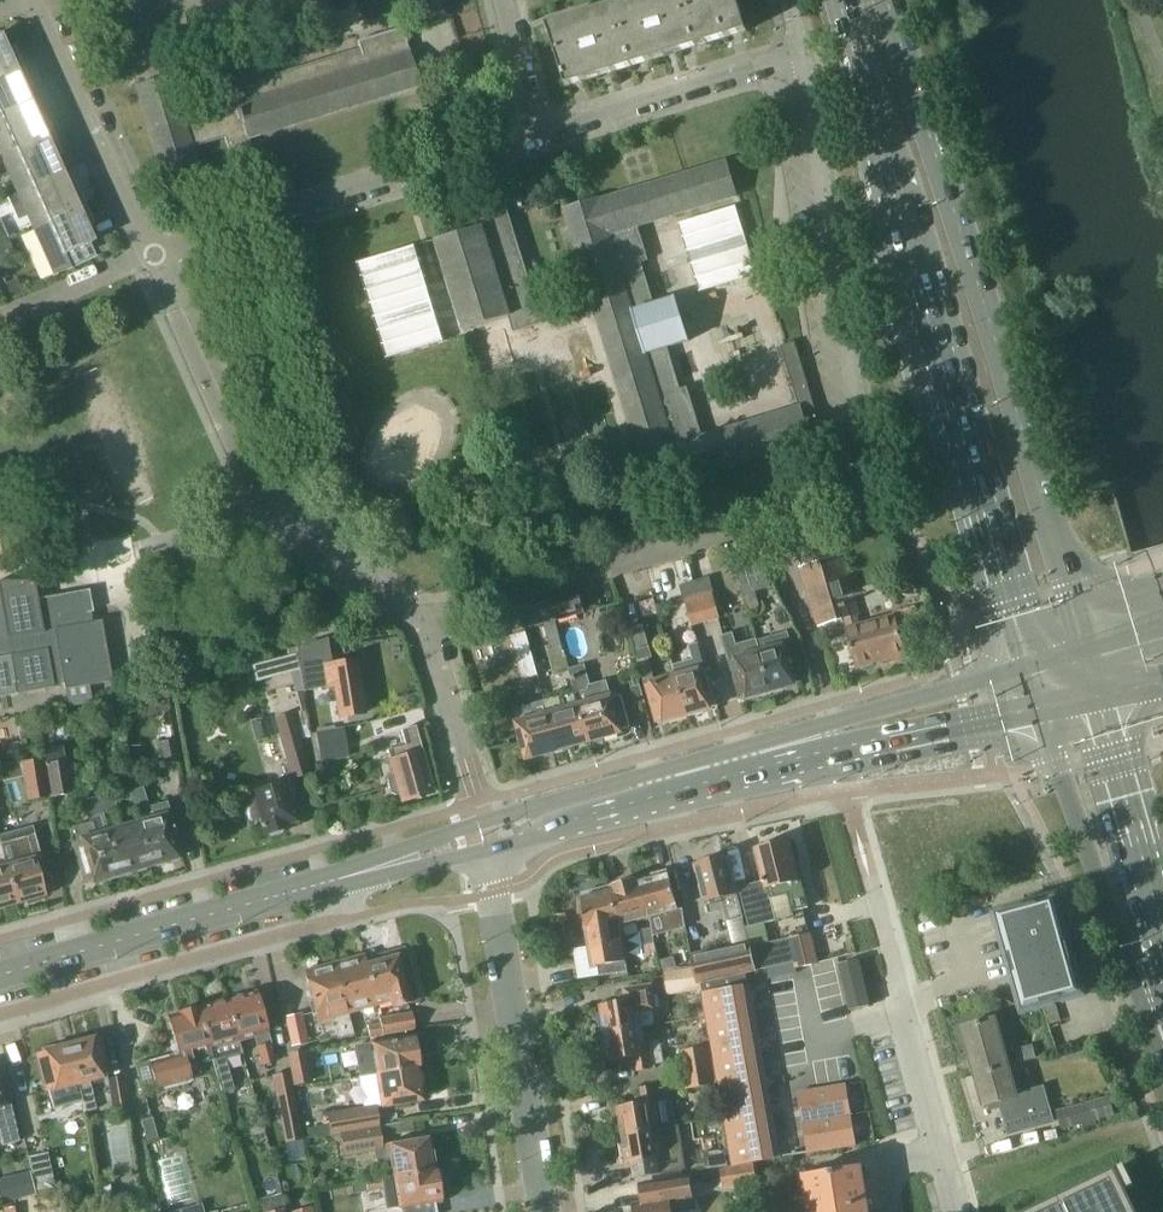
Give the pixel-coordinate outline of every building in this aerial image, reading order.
[(613,3),(632,66),(697,46),(684,0),(621,0),(613,3)] [(697,46),(747,31),(740,0),(684,0),(697,46)] [(566,86),(632,66),(613,3),(544,24),(547,34),(550,33),(566,86)] [(191,146),(224,136),(228,151),(250,145),(248,138),(249,138),(248,136),(289,124),(290,126),(292,125),(291,123),(331,111),(332,113),(335,112),(334,110),(374,98),(374,100),(377,99),(377,97),(418,85),(418,87),(420,86),(402,28),(358,41),(361,50),(277,75),(274,67),(230,80),(232,89),(179,105),(170,75),(135,86),(135,87),(137,87),(150,127),(148,128),(149,130),(150,130),(163,170),(161,170),(162,173),(196,162),(191,146)] [(24,66),(18,52),(12,55),(3,34),(3,33),(3,32),(0,33),(0,77),(24,66)] [(33,103),(23,80),(29,78),(24,66),(0,77),(0,118),(33,103)] [(0,118),(0,153),(3,159),(55,135),(48,121),(43,123),(33,103),(0,118)] [(3,159),(18,193),(64,172),(54,149),(60,146),(55,135),(3,159)] [(803,413),(815,410),(792,339),(780,343),(800,405),(703,435),(688,387),(681,389),(668,348),(689,341),(676,297),(655,304),(642,262),(649,260),(638,225),(739,194),(728,159),(726,160),(727,162),(688,173),(688,171),(685,172),(686,174),(660,182),(660,180),(657,181),(657,183),(629,191),(629,189),(626,190),(627,192),(600,200),(598,196),(564,206),(565,208),(567,208),(584,263),(531,280),(522,250),(512,253),(498,207),(507,204),(502,189),(473,198),(482,225),(437,239),(440,248),(437,249),(438,251),(440,250),(444,263),(441,263),(442,265),(445,265),(448,277),(446,277),(446,279),(449,279),(452,290),(450,291),(450,293),(453,292),(457,303),(454,304),(454,307),(457,306),(461,318),(458,319),(459,320),(462,320),(465,330),(509,316),(514,332),(544,323),(534,291),(587,275),(600,319),(598,319),(599,322),(601,321),(613,361),(611,362),(612,364),(614,364),(626,404),(624,405),(625,407),(627,406),(639,446),(637,447),(637,450),(640,449),(652,490),(650,491),(650,493),(686,482),(684,477),(736,461),(737,463),(739,463),(738,461),(762,453),(763,455),(765,454),(765,452),(809,438),(810,441),(812,440),(803,413)] [(64,172),(18,193),(22,203),(13,207),(18,220),(28,216),(33,227),(85,204),(79,189),(73,192),(64,172)] [(85,204),(33,227),(54,274),(52,275),(53,276),(98,256),(97,254),(96,255),(90,242),(96,239),(95,238),(94,238),(85,218),(90,215),(85,204)] [(757,275),(736,206),(679,223),(700,292),(757,275)] [(8,237),(0,219),(0,241),(8,237)] [(387,359),(444,341),(415,245),(358,263),(387,359)] [(17,278),(5,283),(12,299),(24,293),(17,278)] [(859,613),(841,553),(799,565),(817,625),(844,617),(847,629),(845,629),(855,665),(885,657),(886,660),(906,655),(895,615),(860,625),(857,613),(859,613)] [(771,586),(763,558),(736,566),(744,594),(771,586)] [(704,617),(706,623),(721,618),(709,576),(694,580),(698,594),(704,617)] [(29,580),(14,580),(6,580),(0,581),(0,695),(53,685),(53,683),(63,681),(64,687),(111,679),(101,619),(92,621),(90,612),(92,611),(88,589),(37,598),(34,583),(35,582),(35,581),(29,580)] [(693,626),(706,623),(704,617),(698,594),(694,580),(680,584),(687,608),(693,626)] [(281,593),(270,586),(261,600),(272,607),(281,593)] [(551,598),(557,619),(584,611),(578,590),(551,598)] [(555,619),(550,602),(535,606),(540,623),(555,619)] [(671,722),(687,718),(675,676),(655,682),(649,659),(653,658),(644,624),(629,628),(645,685),(643,686),(647,701),(650,700),(656,722),(670,719),(671,722)] [(525,680),(540,676),(528,632),(512,637),(525,680)] [(761,651),(759,651),(771,693),(788,688),(787,685),(798,682),(792,660),(795,659),(791,644),(792,644),(788,632),(757,641),(761,651)] [(754,698),(771,693),(759,651),(761,651),(757,641),(738,646),(735,635),(722,638),(728,660),(728,661),(732,677),(735,676),(741,698),(753,695),(754,698)] [(328,637),(296,647),(303,691),(334,686),(339,717),(364,713),(355,660),(332,664),(328,637)] [(693,671),(675,676),(687,718),(702,713),(701,710),(714,706),(707,684),(712,683),(701,643),(690,646),(695,661),(690,662),(693,671)] [(277,655),(265,658),(269,673),(281,669),(277,655)] [(575,692),(589,741),(620,732),(620,730),(629,727),(620,696),(612,698),(608,680),(591,685),(585,665),(569,669),(575,692)] [(631,687),(632,689),(636,706),(646,703),(640,684),(631,687)] [(575,692),(542,701),(557,751),(589,741),(575,692)] [(129,724),(168,711),(163,696),(124,708),(129,724)] [(531,704),(534,717),(515,722),(525,760),(557,751),(542,701),(531,704)] [(293,712),(276,716),(289,765),(283,766),(285,773),(282,774),(285,783),(252,792),(254,800),(243,803),(249,823),(260,819),(264,833),(286,827),(286,825),(297,822),(291,800),(298,798),(292,779),(310,774),(293,712)] [(273,737),(267,716),(251,721),(256,741),(273,737)] [(387,749),(394,773),(390,774),(387,778),(389,783),(388,783),(389,788),(390,788),(391,793),(396,795),(400,794),(402,800),(433,791),(415,726),(402,729),(406,743),(387,749)] [(335,730),(317,732),(321,760),(340,757),(335,730)] [(179,762),(174,738),(159,741),(164,765),(179,762)] [(42,758),(21,761),(27,799),(48,796),(42,758)] [(67,760),(43,764),(48,797),(72,793),(67,760)] [(135,810),(150,865),(182,856),(170,813),(167,801),(155,805),(148,807),(143,788),(130,791),(134,811),(135,810)] [(111,792),(99,796),(103,812),(116,808),(111,792)] [(91,815),(103,812),(99,796),(86,799),(91,815)] [(120,828),(108,831),(119,873),(150,865),(135,810),(134,811),(116,816),(120,828)] [(93,820),(73,826),(77,841),(76,841),(87,882),(119,873),(108,831),(97,834),(93,820)] [(6,864),(16,902),(45,894),(38,866),(43,865),(32,826),(8,833),(15,862),(6,864)] [(801,876),(799,877),(790,840),(758,848),(767,880),(739,887),(749,927),(777,920),(771,897),(788,893),(792,911),(809,907),(801,876)] [(16,902),(6,864),(2,850),(0,851),(0,906),(16,902)] [(742,916),(736,893),(727,857),(698,864),(707,900),(709,900),(712,911),(726,908),(729,919),(742,916)] [(642,880),(639,881),(651,918),(653,928),(654,935),(686,926),(685,919),(683,909),(679,910),(669,873),(655,877),(651,875),(644,876),(642,880)] [(614,888),(611,889),(622,926),(651,918),(639,881),(626,884),(623,882),(616,884),(614,888)] [(585,896),(582,897),(586,920),(584,924),(585,931),(588,934),(593,959),(593,962),(594,967),(598,966),(600,974),(600,976),(629,972),(627,962),(622,926),(611,889),(598,892),(595,890),(587,892),(585,896)] [(998,913),(1023,1007),(1080,992),(1056,898),(998,913)] [(653,928),(642,930),(645,945),(655,943),(654,935),(653,928)] [(792,937),(751,947),(756,970),(798,961),(799,967),(820,962),(813,932),(792,937)] [(746,972),(756,970),(751,947),(750,942),(693,954),(699,982),(700,982),(746,972)] [(395,1006),(417,999),(412,980),(411,980),(410,973),(409,973),(406,965),(408,964),(407,963),(400,965),(395,949),(363,958),(374,1000),(373,1001),(374,1004),(393,999),(395,1006)] [(346,1008),(373,1001),(374,1000),(363,958),(334,966),(346,1008)] [(676,967),(674,958),(663,961),(665,970),(676,967)] [(593,959),(576,962),(579,979),(600,976),(600,974),(598,966),(594,967),(593,962),(593,959)] [(870,1006),(859,960),(857,960),(840,964),(851,1010),(870,1006)] [(353,1033),(346,1008),(334,966),(305,973),(317,1016),(332,1012),(339,1036),(353,1033)] [(694,966),(663,971),(667,995),(698,991),(694,966)] [(701,992),(702,992),(748,984),(746,972),(700,982),(701,992)] [(601,1009),(605,1033),(644,1027),(656,1025),(654,1012),(656,1011),(651,984),(626,989),(628,1001),(604,1005),(601,1009)] [(748,986),(748,984),(702,992),(705,1011),(752,1002),(749,985),(748,986)] [(274,1061),(266,1030),(256,993),(227,1001),(238,1042),(239,1042),(255,1037),(257,1046),(256,1047),(261,1064),(274,1061)] [(239,1042),(238,1042),(227,1001),(199,1008),(213,1060),(222,1092),(234,1089),(225,1058),(242,1053),(239,1042)] [(705,1011),(708,1028),(755,1019),(752,1002),(705,1011)] [(168,1017),(174,1039),(169,1041),(173,1054),(148,1060),(149,1062),(135,1066),(144,1095),(193,1081),(190,1071),(195,1065),(213,1060),(199,1008),(168,1017)] [(301,1013),(285,1017),(291,1045),(307,1041),(301,1013)] [(965,1026),(978,1073),(1011,1064),(998,1016),(965,1026)] [(380,1021),(383,1032),(383,1034),(415,1029),(413,1017),(380,1021)] [(758,1036),(755,1019),(708,1028),(711,1045),(758,1036)] [(383,1032),(380,1021),(380,1022),(367,1024),(369,1035),(383,1032)] [(637,1057),(639,1071),(657,1068),(656,1064),(665,1063),(661,1041),(647,1043),(644,1027),(605,1033),(609,1058),(614,1060),(637,1057)] [(81,1042),(69,1045),(83,1101),(86,1111),(97,1108),(89,1078),(108,1073),(98,1037),(95,1038),(94,1035),(80,1039),(81,1042)] [(406,1038),(355,1046),(360,1076),(420,1067),(415,1036),(406,1038)] [(711,1045),(714,1062),(761,1053),(758,1036),(711,1045)] [(42,1052),(39,1053),(54,1109),(83,1101),(69,1045),(56,1048),(55,1045),(42,1049),(42,1052)] [(680,1050),(684,1072),(715,1067),(714,1062),(711,1045),(680,1050)] [(1015,1050),(1018,1063),(1037,1058),(1033,1045),(1015,1050)] [(305,1050),(287,1053),(293,1086),(312,1082),(305,1050)] [(714,1062),(715,1067),(717,1079),(764,1070),(761,1053),(714,1062)] [(987,1105),(1000,1101),(1009,1134),(1053,1121),(1043,1087),(1020,1094),(1011,1064),(978,1073),(987,1105)] [(360,1076),(359,1077),(364,1106),(376,1104),(376,1107),(423,1099),(420,1085),(423,1085),(420,1067),(360,1076)] [(687,1089),(718,1084),(717,1079),(715,1067),(684,1072),(687,1089)] [(717,1079),(718,1084),(720,1096),(767,1087),(764,1070),(717,1079)] [(290,1071),(289,1071),(271,1075),(284,1142),(303,1139),(290,1071)] [(127,1106),(122,1076),(108,1079),(113,1109),(127,1106)] [(618,1114),(615,1115),(617,1129),(620,1128),(621,1135),(675,1126),(668,1086),(659,1087),(659,1085),(641,1088),(644,1103),(620,1106),(617,1111),(618,1114)] [(803,1123),(852,1115),(847,1085),(798,1093),(803,1123)] [(720,1096),(723,1113),(770,1104),(767,1087),(720,1096)] [(2,1144),(20,1139),(11,1104),(4,1106),(0,1092),(0,1136),(2,1144)] [(1057,1111),(1062,1130),(1115,1115),(1110,1096),(1057,1111)] [(364,1106),(327,1113),(331,1134),(340,1132),(378,1126),(379,1126),(376,1107),(376,1104),(364,1106)] [(770,1104),(723,1113),(726,1130),(773,1121),(770,1104)] [(857,1145),(852,1115),(803,1123),(808,1153),(857,1145)] [(729,1147),(776,1138),(773,1121),(726,1130),(729,1147)] [(622,1142),(620,1142),(622,1156),(625,1156),(625,1159),(630,1162),(631,1162),(634,1178),(641,1177),(687,1169),(680,1125),(675,1126),(621,1135),(622,1142)] [(378,1126),(340,1132),(344,1155),(375,1149),(376,1158),(381,1161),(392,1159),(395,1176),(434,1169),(429,1137),(383,1145),(379,1126),(378,1126)] [(776,1138),(729,1147),(732,1166),(780,1157),(781,1157),(781,1154),(779,1155),(776,1138)] [(703,1171),(704,1173),(721,1170),(721,1169),(721,1166),(728,1165),(726,1149),(704,1152),(707,1170),(703,1171)] [(29,1156),(35,1190),(54,1186),(47,1152),(29,1156)] [(721,1169),(721,1170),(704,1173),(705,1179),(722,1177),(724,1186),(757,1181),(754,1164),(721,1169)] [(804,1175),(807,1197),(814,1196),(816,1211),(869,1211),(862,1166),(804,1175)] [(366,1181),(367,1190),(368,1190),(384,1188),(387,1209),(400,1206),(401,1211),(436,1211),(435,1201),(442,1199),(441,1195),(444,1194),(442,1182),(439,1183),(437,1169),(434,1170),(434,1169),(395,1176),(366,1181)] [(1029,1211),(1137,1211),(1117,1170),(1029,1211)] [(18,1198),(33,1194),(35,1193),(29,1171),(12,1175),(18,1198)] [(688,1211),(697,1209),(691,1178),(640,1187),(643,1205),(633,1207),(634,1211),(680,1211),(688,1211)] [(366,1181),(353,1183),(354,1192),(367,1190),(366,1181)] [(99,1184),(101,1197),(111,1196),(109,1182),(99,1184)] [(27,1205),(29,1211),(40,1211),(38,1203),(27,1205)]
